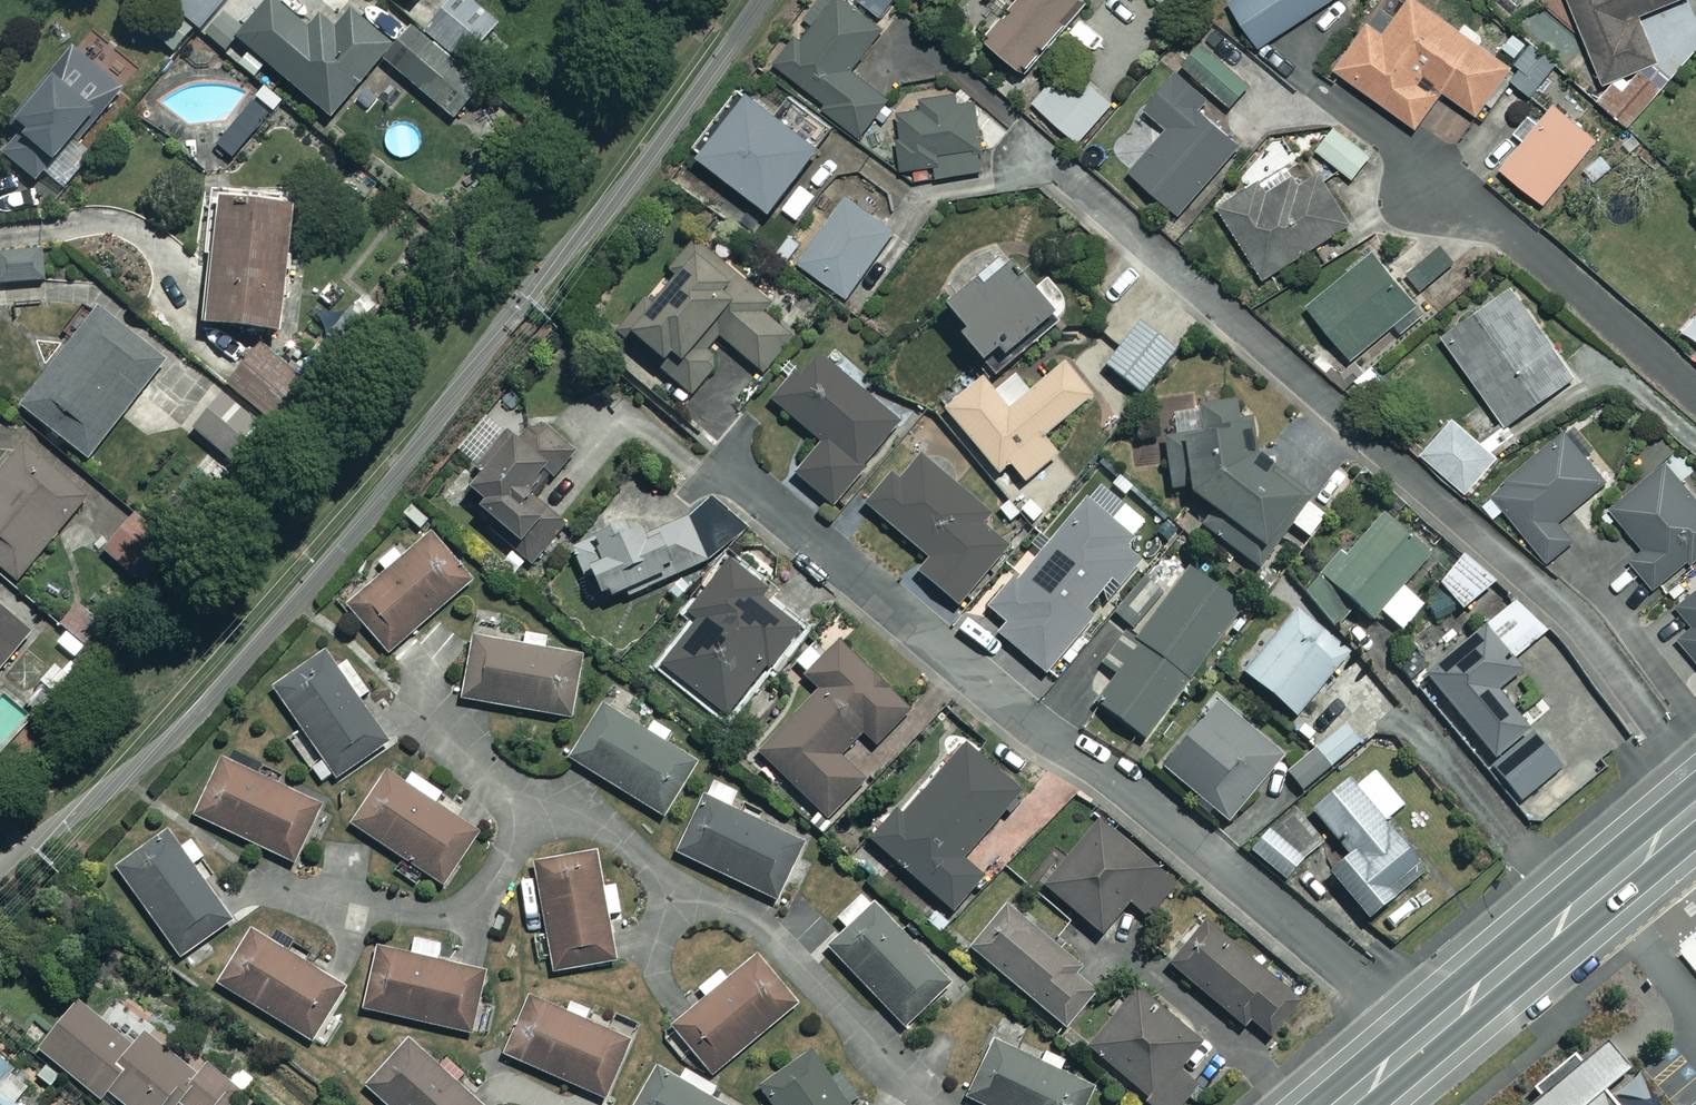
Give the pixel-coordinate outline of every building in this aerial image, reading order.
[(174,7),(196,28),(223,0),(180,0),(174,7)] [(272,0),(267,0),(235,39),(330,117),(390,44),(350,10),(334,29),(319,16),(308,30),(272,0)] [(471,0),(446,0),(424,25),(482,75),(515,38),(471,0)] [(848,0),(833,0),(782,67),(828,102),(825,107),(860,133),(888,96),(852,67),(883,27),(848,0)] [(985,31),(1019,64),(1080,0),(1015,0),(985,31)] [(1230,3),(1261,47),(1326,0),(1234,0),(1230,3)] [(1416,0),(1404,0),(1382,34),(1365,22),(1333,69),(1417,125),(1442,87),(1478,111),(1510,63),(1416,0)] [(1653,58),(1638,15),(1679,0),(1570,0),(1598,78),(1653,58)] [(479,86),(410,28),(382,60),(452,119),(479,86)] [(1530,94),(1558,59),(1530,37),(1526,42),(1511,30),(1497,47),(1519,65),(1509,77),(1530,94)] [(1249,85),(1204,42),(1184,63),(1229,106),(1249,85)] [(1624,125),(1668,80),(1648,62),(1624,86),(1617,78),(1597,99),(1624,125)] [(102,102),(59,63),(10,118),(22,129),(2,152),(32,179),(102,102)] [(1201,96),(1179,77),(1119,145),(1135,159),(1129,167),(1179,211),(1239,143),(1194,104),(1201,96)] [(1073,101),(1052,80),(1033,99),(1074,141),(1109,106),(1089,86),(1073,101)] [(818,147),(747,87),(697,146),(768,206),(818,147)] [(922,107),(901,109),(905,165),(912,165),(913,178),(983,172),(978,101),(958,103),(957,90),(920,93),(922,107)] [(1596,138),(1554,104),(1501,168),(1543,202),(1596,138)] [(1370,153),(1333,127),(1316,150),(1353,177),(1370,153)] [(1350,219),(1318,172),(1297,186),(1291,176),(1266,193),(1259,184),(1220,210),(1265,277),(1350,219)] [(800,225),(815,204),(796,191),(781,211),(800,225)] [(893,231),(845,195),(798,260),(846,295),(893,231)] [(287,204),(213,199),(204,322),(278,327),(287,204)] [(768,305),(698,245),(626,328),(663,360),(658,366),(689,394),(712,368),(696,355),(716,333),(761,372),(792,337),(762,312),(768,305)] [(1454,262),(1440,246),(1408,275),(1422,290),(1454,262)] [(0,252),(0,283),(44,281),(42,250),(0,252)] [(1417,302),(1374,251),(1310,306),(1353,356),(1417,302)] [(956,329),(992,374),(1054,325),(999,256),(942,302),(961,325),(956,329)] [(1569,374),(1501,290),(1441,339),(1509,423),(1569,374)] [(1174,352),(1123,304),(1100,328),(1120,347),(1105,363),(1136,393),(1174,352)] [(161,358),(93,309),(21,409),(90,458),(161,358)] [(302,379),(260,344),(227,383),(270,418),(302,379)] [(897,419),(812,353),(773,403),(821,441),(795,474),(832,503),(897,419)] [(1090,395),(1064,363),(1007,409),(980,377),(943,407),(996,471),(1007,461),(1023,480),(1054,454),(1040,436),(1090,395)] [(259,422),(220,393),(192,430),(232,459),(259,422)] [(1282,528),(1304,502),(1294,494),(1330,451),(1298,425),(1256,475),(1240,462),(1229,398),(1172,408),(1176,433),(1156,436),(1165,491),(1185,488),(1211,510),(1200,523),(1250,566),(1282,528)] [(517,426),(459,484),(515,539),(508,546),(527,565),(569,523),(538,493),(581,450),(547,417),(528,436),(517,426)] [(1496,458),(1453,418),(1422,452),(1465,492),(1496,458)] [(1604,477),(1562,429),(1490,493),(1549,560),(1572,538),(1556,520),(1604,477)] [(27,439),(0,471),(0,565),(15,577),(88,491),(27,439)] [(988,515),(914,451),(867,506),(927,558),(917,570),(957,604),(1005,548),(979,526),(988,515)] [(1666,461),(1609,505),(1642,548),(1629,558),(1652,588),(1695,553),(1695,500),(1666,461)] [(1142,518),(1098,482),(991,612),(1006,624),(998,634),(1046,674),(1092,618),(1083,610),(1106,582),(1111,586),(1139,552),(1124,540),(1142,518)] [(1304,502),(1282,528),(1304,546),(1325,521),(1304,502)] [(166,540),(136,512),(102,548),(132,576),(166,540)] [(1427,555),(1384,515),(1326,576),(1370,618),(1378,609),(1400,629),(1423,604),(1400,583),(1427,555)] [(704,562),(686,517),(635,536),(630,522),(570,545),(583,578),(575,581),(586,607),(704,562)] [(472,574),(427,528),(346,608),(391,654),(472,574)] [(779,569),(747,541),(687,610),(698,619),(660,663),(724,717),(799,629),(757,594),(779,569)] [(1490,582),(1466,554),(1437,580),(1462,608),(1490,582)] [(1241,609),(1189,568),(1165,597),(1145,581),(1089,652),(1115,673),(1094,699),(1140,736),(1241,609)] [(1677,608),(1692,625),(1678,638),(1695,658),(1695,591),(1677,608)] [(1518,598),(1415,686),(1517,806),(1562,769),(1495,690),(1519,669),(1511,660),(1546,630),(1518,598)] [(106,618),(83,600),(63,626),(85,644),(106,618)] [(29,630),(0,607),(0,666),(29,630)] [(1347,650),(1294,608),(1243,672),(1296,714),(1347,650)] [(907,706),(822,628),(791,663),(820,689),(760,755),(828,816),(864,777),(839,755),(862,729),(875,741),(907,706)] [(568,719),(580,657),(543,649),(546,634),(519,629),(516,644),(473,635),(460,696),(568,719)] [(335,671),(322,653),(272,692),(338,778),(388,739),(357,698),(367,690),(346,663),(335,671)] [(1282,754),(1216,700),(1161,766),(1227,820),(1282,754)] [(650,721),(645,731),(601,706),(570,761),(664,814),(695,759),(666,743),(671,733),(650,721)] [(1361,738),(1344,719),(1286,770),(1302,789),(1361,738)] [(1020,792),(965,743),(903,812),(898,807),(870,838),(951,911),(982,876),(962,857),(1020,792)] [(318,804),(223,759),(195,816),(291,862),(318,804)] [(1402,804),(1369,763),(1312,809),(1346,852),(1326,868),(1366,916),(1423,870),(1382,820),(1402,804)] [(418,792),(389,772),(353,824),(438,884),(475,832),(434,803),(442,793),(425,781),(418,792)] [(773,899),(800,843),(729,808),(737,791),(714,779),(678,853),(773,899)] [(1320,844),(1290,811),(1251,846),(1281,879),(1320,844)] [(1173,880),(1097,821),(1045,889),(1102,933),(1128,900),(1147,914),(1173,880)] [(231,918),(165,832),(115,870),(181,957),(231,918)] [(613,961),(596,850),(534,860),(551,971),(613,961)] [(951,981),(862,892),(836,918),(847,930),(828,949),(906,1026),(951,981)] [(1099,982),(1007,909),(973,952),(1065,1024),(1099,982)] [(1203,921),(1169,965),(1246,1025),(1250,1020),(1270,1035),(1300,997),(1203,921)] [(438,942),(412,937),(409,955),(380,949),(367,1010),(471,1031),(483,969),(434,959),(438,942)] [(338,992),(247,938),(219,985),(310,1040),(338,992)] [(796,1006),(759,957),(729,981),(721,970),(695,991),(702,1001),(672,1025),(709,1073),(796,1006)] [(1140,986),(1087,1044),(1154,1104),(1178,1104),(1196,1085),(1176,1067),(1200,1041),(1140,986)] [(566,1000),(561,1010),(529,996),(504,1054),(602,1097),(627,1039),(586,1021),(591,1010),(566,1000)] [(179,1101),(184,1104),(225,1104),(239,1086),(132,1007),(114,1032),(73,1002),(37,1052),(101,1100),(107,1092),(124,1104),(176,1104),(179,1101)] [(1606,1012),(1495,1104),(1684,1104),(1643,1056),(1606,1012)] [(1091,1087),(997,1039),(967,1096),(984,1104),(1082,1104),(1091,1087)] [(405,1043),(366,1089),(385,1104),(479,1104),(405,1043)] [(810,1050),(759,1086),(772,1104),(850,1104),(810,1050)] [(35,1086),(0,1059),(0,1104),(20,1104),(35,1086)] [(658,1069),(637,1104),(721,1104),(705,1096),(712,1084),(687,1070),(680,1082),(658,1069)] [(56,1095),(48,1104),(69,1104),(56,1095)]
